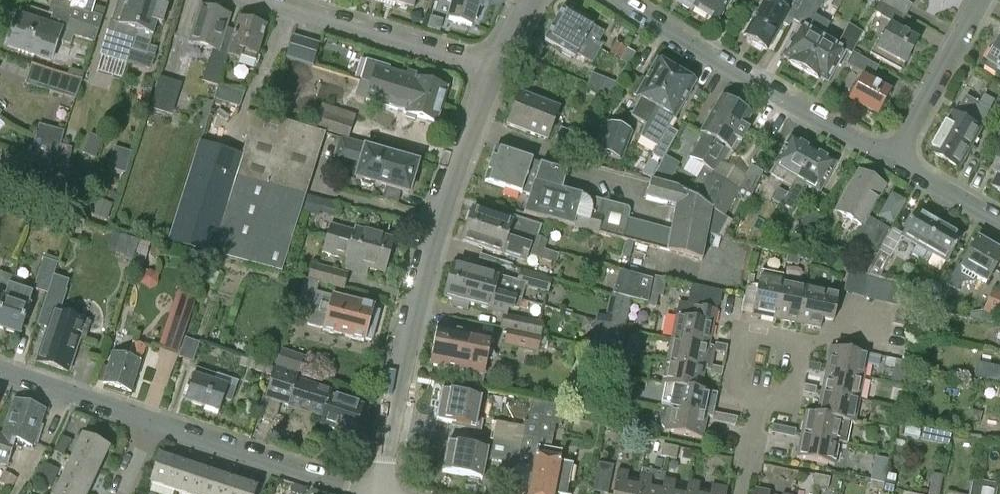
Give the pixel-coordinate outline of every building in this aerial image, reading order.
[(67,20),(98,30),(104,10),(92,6),(94,0),(54,0),(50,14),(67,20)] [(101,56),(125,64),(129,49),(144,0),(126,0),(125,4),(118,1),(101,56)] [(129,49),(145,54),(151,35),(152,36),(156,23),(162,24),(167,8),(161,6),(163,0),(161,0),(144,0),(129,49)] [(382,1),(412,10),(415,0),(382,0),(382,1)] [(453,0),(447,20),(470,27),(473,18),(476,19),(479,8),(480,9),(483,0),(453,0)] [(693,9),(698,0),(677,0),(693,9)] [(693,9),(717,23),(730,0),(698,0),(693,9)] [(751,24),(743,38),(766,51),(780,27),(779,26),(787,13),(784,11),(788,4),(781,0),(765,0),(757,14),(756,14),(755,15),(753,14),(749,22),(751,24)] [(802,72),(822,38),(806,29),(823,0),(804,0),(792,22),(799,26),(781,57),(789,61),(787,63),(802,72)] [(880,3),(905,16),(911,5),(902,0),(881,0),(880,3)] [(905,16),(880,3),(874,13),(899,27),(905,16)] [(217,85),(226,56),(234,32),(225,30),(229,16),(199,7),(187,43),(213,51),(210,60),(208,60),(202,81),(217,86),(217,85)] [(562,7),(553,24),(599,50),(601,46),(597,43),(603,33),(591,27),(593,25),(562,7)] [(98,30),(67,20),(64,30),(16,14),(6,45),(49,60),(56,40),(69,44),(72,35),(94,42),(98,30)] [(238,19),(234,32),(226,56),(257,65),(259,56),(256,56),(265,27),(238,19)] [(599,50),(553,24),(544,41),(574,58),(575,55),(587,62),(587,61),(591,64),(599,50)] [(822,38),(802,72),(817,81),(819,78),(826,82),(836,65),(840,67),(847,54),(851,55),(852,53),(862,34),(848,26),(839,41),(825,33),(822,38)] [(873,56),(899,71),(902,65),(903,66),(917,41),(890,26),(873,56)] [(285,59),(312,67),(319,44),(292,36),(285,59)] [(617,43),(610,56),(618,61),(626,48),(617,43)] [(998,76),(999,72),(999,43),(985,68),(998,76)] [(878,67),(852,53),(851,55),(846,65),(872,79),(878,67)] [(630,116),(645,124),(676,70),(657,59),(644,81),(640,79),(631,95),(639,99),(630,116)] [(366,61),(360,81),(441,106),(446,89),(414,79),(414,80),(387,72),(387,69),(388,69),(389,68),(366,61)] [(30,65),(25,84),(63,97),(69,77),(30,65)] [(650,155),(662,161),(663,158),(678,132),(668,127),(673,118),(673,119),(695,81),(676,70),(645,124),(641,133),(639,137),(655,146),(650,155)] [(619,82),(607,76),(602,89),(613,94),(619,82)] [(848,102),(876,116),(889,92),(862,77),(848,102)] [(178,84),(168,81),(160,78),(150,109),(168,114),(178,84)] [(217,85),(217,86),(213,99),(238,107),(243,93),(217,85)] [(441,106),(370,85),(365,101),(404,113),(403,113),(405,114),(404,118),(414,121),(415,117),(436,123),(441,106)] [(507,126),(546,141),(559,108),(519,93),(507,126)] [(978,103),(946,161),(960,170),(983,129),(980,128),(990,110),(995,102),(983,95),(978,103)] [(931,153),(946,161),(978,103),(966,97),(956,114),(953,113),(931,153)] [(735,106),(720,98),(699,133),(702,135),(689,159),(700,166),(735,106)] [(703,168),(687,195),(694,199),(711,209),(706,234),(717,237),(727,219),(723,216),(736,194),(748,201),(764,174),(753,168),(739,192),(717,179),(723,168),(720,166),(729,151),(730,150),(734,152),(739,143),(740,143),(747,131),(743,128),(750,115),(735,106),(700,166),(703,168)] [(319,112),(314,128),(325,131),(348,139),(353,124),(319,112)] [(242,155),(210,253),(250,264),(260,267),(280,273),(324,134),(255,113),(242,155)] [(601,121),(594,142),(591,151),(619,162),(630,134),(617,129),(618,127),(601,121)] [(38,125),(34,140),(59,148),(64,132),(38,125)] [(591,151),(594,142),(561,129),(552,152),(581,163),(586,150),(591,151)] [(100,154),(100,135),(89,135),(88,153),(100,154)] [(786,174),(795,179),(812,151),(789,138),(773,166),(775,167),(770,175),(782,182),(786,174)] [(358,169),(355,179),(386,188),(401,192),(408,194),(417,163),(365,148),(365,146),(340,139),(334,162),(358,169)] [(59,148),(34,140),(30,155),(55,163),(59,148)] [(209,257),(210,253),(242,155),(199,142),(169,240),(204,251),(202,255),(209,257)] [(115,147),(109,169),(126,174),(133,153),(115,147)] [(494,149),(483,181),(520,194),(520,193),(529,195),(523,214),(626,241),(633,243),(701,261),(706,234),(711,209),(694,199),(687,195),(676,188),(666,185),(649,182),(645,200),(666,205),(666,204),(675,206),(670,231),(626,219),(628,211),(626,208),(559,191),(565,173),(540,165),(530,162),(531,161),(528,160),(526,157),(519,154),(515,156),(494,149)] [(787,194),(780,205),(789,211),(796,199),(797,199),(805,185),(817,192),(834,164),(812,151),(795,179),(787,194)] [(10,172),(49,183),(55,164),(15,153),(10,172)] [(662,161),(649,181),(666,185),(676,165),(663,158),(662,161)] [(648,160),(641,174),(650,179),(657,165),(648,160)] [(999,192),(999,161),(993,173),(999,176),(992,188),(999,192)] [(841,227),(856,236),(854,240),(876,253),(889,229),(867,216),(884,187),(857,171),(834,211),(846,218),(841,227)] [(386,188),(384,193),(399,198),(401,192),(386,188)] [(771,200),(780,205),(787,194),(778,189),(771,200)] [(306,196),(302,212),(319,216),(323,200),(306,196)] [(891,197),(879,217),(890,223),(902,204),(891,197)] [(96,200),(91,216),(106,221),(111,206),(96,200)] [(794,235),(803,240),(818,212),(808,207),(794,235)] [(472,209),(467,225),(520,243),(543,250),(546,241),(538,238),(541,227),(510,217),(509,220),(472,209)] [(915,211),(900,237),(915,246),(910,255),(917,259),(938,223),(915,211)] [(938,223),(917,259),(925,263),(930,254),(946,263),(961,236),(938,223)] [(467,225),(461,242),(501,254),(526,262),(528,255),(540,259),(543,250),(520,243),(467,225)] [(330,226),(326,238),(388,257),(393,241),(354,230),(353,232),(330,226)] [(130,236),(114,230),(108,250),(124,255),(130,236)] [(388,257),(326,238),(322,253),(346,260),(343,268),(357,272),(359,266),(383,273),(388,257)] [(958,292),(963,283),(976,283),(978,280),(985,284),(999,258),(999,254),(976,240),(959,269),(957,267),(946,285),(958,292)] [(629,257),(633,243),(626,241),(622,256),(629,257)] [(878,252),(865,274),(878,277),(889,258),(878,252)] [(860,255),(854,266),(865,272),(871,261),(860,255)] [(798,266),(800,258),(787,256),(786,263),(798,266)] [(43,261),(33,291),(48,296),(55,277),(58,266),(43,261)] [(312,263),(308,280),(318,282),(340,289),(345,272),(312,263)] [(248,271),(259,274),(260,267),(250,264),(248,271)] [(452,265),(447,282),(520,301),(524,287),(546,292),(549,280),(520,272),(517,283),(452,265)] [(611,296),(647,305),(652,278),(618,269),(611,296)] [(12,285),(15,276),(3,272),(1,276),(0,278),(0,322),(12,285)] [(48,330),(37,362),(67,372),(78,340),(84,342),(91,322),(60,312),(70,282),(55,277),(48,296),(38,326),(48,330)] [(653,277),(652,278),(647,305),(647,306),(655,307),(657,296),(661,297),(665,279),(653,277)] [(750,315),(773,320),(781,282),(758,278),(750,315)] [(318,282),(308,280),(304,279),(296,307),(310,311),(306,325),(322,329),(322,331),(362,342),(363,339),(371,341),(379,312),(371,310),(372,306),(331,296),(315,292),(318,282)] [(520,301),(447,282),(443,298),(488,310),(502,313),(504,306),(517,310),(520,301)] [(773,320),(796,325),(804,287),(781,282),(773,320)] [(0,322),(0,329),(18,335),(24,318),(27,319),(30,311),(29,310),(35,292),(12,285),(0,322)] [(804,287),(796,325),(819,329),(821,320),(832,322),(837,293),(827,291),(804,287)] [(997,318),(999,311),(999,291),(993,288),(982,311),(997,318)] [(161,348),(177,354),(198,294),(183,289),(161,348)] [(918,293),(907,291),(905,302),(916,304),(918,293)] [(674,316),(670,339),(708,347),(715,311),(679,303),(676,316),(674,316)] [(893,324),(914,329),(916,319),(895,314),(893,324)] [(501,328),(506,329),(539,336),(541,325),(503,317),(501,328)] [(470,387),(480,389),(490,338),(436,328),(429,365),(472,374),(470,387)] [(539,336),(506,329),(502,345),(536,352),(539,336)] [(177,358),(192,363),(198,344),(184,339),(177,358)] [(670,339),(665,362),(703,370),(708,347),(670,339)] [(102,384),(130,393),(145,347),(132,343),(127,358),(111,353),(102,384)] [(712,352),(724,354),(726,346),(714,344),(712,352)] [(829,348),(824,371),(862,378),(865,365),(878,367),(880,358),(829,348)] [(281,351),(276,366),(300,373),(305,359),(281,351)] [(239,366),(270,377),(273,367),(242,356),(239,366)] [(893,369),(905,371),(907,363),(894,361),(893,369)] [(660,385),(664,386),(672,388),(672,386),(699,392),(699,390),(703,370),(665,362),(660,385)] [(806,371),(818,373),(819,366),(807,363),(806,371)] [(708,374),(720,377),(721,369),(709,366),(708,374)] [(184,402),(218,413),(222,400),(230,402),(234,390),(213,383),(215,376),(195,369),(193,377),(192,377),(184,402)] [(296,381),(297,377),(273,369),(264,399),(322,417),(319,425),(337,431),(335,440),(350,445),(352,437),(352,436),(361,406),(329,396),(331,392),(296,381)] [(823,379),(820,393),(858,401),(862,378),(824,371),(823,379)] [(803,385),(801,394),(814,396),(815,388),(803,385)] [(664,386),(660,407),(668,409),(706,416),(708,404),(715,406),(717,394),(699,390),(699,392),(672,386),(672,388),(664,386)] [(441,391),(435,420),(474,428),(480,398),(441,391)] [(820,393),(816,414),(815,416),(842,421),(842,422),(852,424),(853,424),(858,401),(820,393)] [(7,466),(14,442),(31,447),(32,443),(36,445),(40,434),(36,432),(43,410),(14,401),(2,437),(0,436),(0,463),(7,466)] [(517,465),(532,468),(527,493),(567,493),(575,451),(561,448),(561,452),(547,449),(555,406),(531,401),(526,429),(523,428),(520,446),(517,465)] [(660,418),(660,423),(661,426),(662,428),(664,430),(663,432),(701,439),(706,416),(668,409),(668,411),(665,412),(662,415),(660,418)] [(804,412),(800,435),(837,443),(847,445),(852,424),(842,422),(842,421),(815,416),(816,414),(804,412)] [(983,412),(979,427),(999,432),(999,416),(983,412)] [(711,421),(723,423),(724,415),(712,413),(711,421)] [(724,415),(723,423),(734,426),(736,418),(724,415)] [(520,446),(523,428),(491,422),(487,440),(520,446)] [(769,434),(781,436),(783,428),(771,426),(769,434)] [(783,428),(781,436),(793,438),(795,430),(783,428)] [(837,443),(800,435),(795,459),(833,466),(837,443)] [(81,436),(70,459),(98,472),(108,449),(81,436)] [(53,452),(62,456),(69,441),(60,437),(53,452)] [(516,466),(517,465),(520,446),(487,440),(472,438),(471,448),(447,443),(442,472),(481,480),(485,460),(516,466)] [(660,457),(667,459),(669,447),(662,445),(660,457)] [(669,447),(667,459),(675,460),(677,448),(669,447)] [(149,485),(173,493),(183,464),(159,456),(149,485)] [(888,458),(875,456),(872,469),(885,472),(888,458)] [(59,482),(86,493),(87,493),(98,472),(70,459),(59,482)] [(601,493),(607,493),(612,466),(598,463),(592,492),(601,493)] [(42,464),(38,473),(53,479),(57,471),(42,464)] [(177,493),(200,493),(207,472),(183,464),(173,493),(177,493)] [(638,484),(625,481),(627,473),(616,471),(612,493),(636,493),(638,484)] [(231,480),(207,472),(200,493),(226,493),(231,480)] [(53,479),(38,473),(34,481),(49,488),(53,479)] [(942,475),(932,473),(928,493),(939,493),(942,475)] [(884,492),(893,493),(896,476),(887,474),(884,492)] [(661,488),(649,486),(651,478),(639,475),(638,484),(636,493),(660,493),(661,488)] [(810,487),(818,489),(821,477),(813,475),(810,487)] [(821,477),(818,489),(826,490),(828,478),(821,477)] [(226,493),(253,493),(255,488),(231,480),(226,493)] [(685,493),(673,490),(674,482),(662,480),(661,488),(660,493),(684,493),(685,493)] [(684,493),(709,493),(697,492),(698,484),(687,481),(685,493),(684,493)] [(969,493),(996,493),(998,486),(971,481),(969,493)] [(54,493),(86,493),(59,482),(54,493)] [(869,489),(882,492),(883,484),(871,482),(869,489)] [(728,488),(713,485),(711,493),(726,493),(728,488)]
